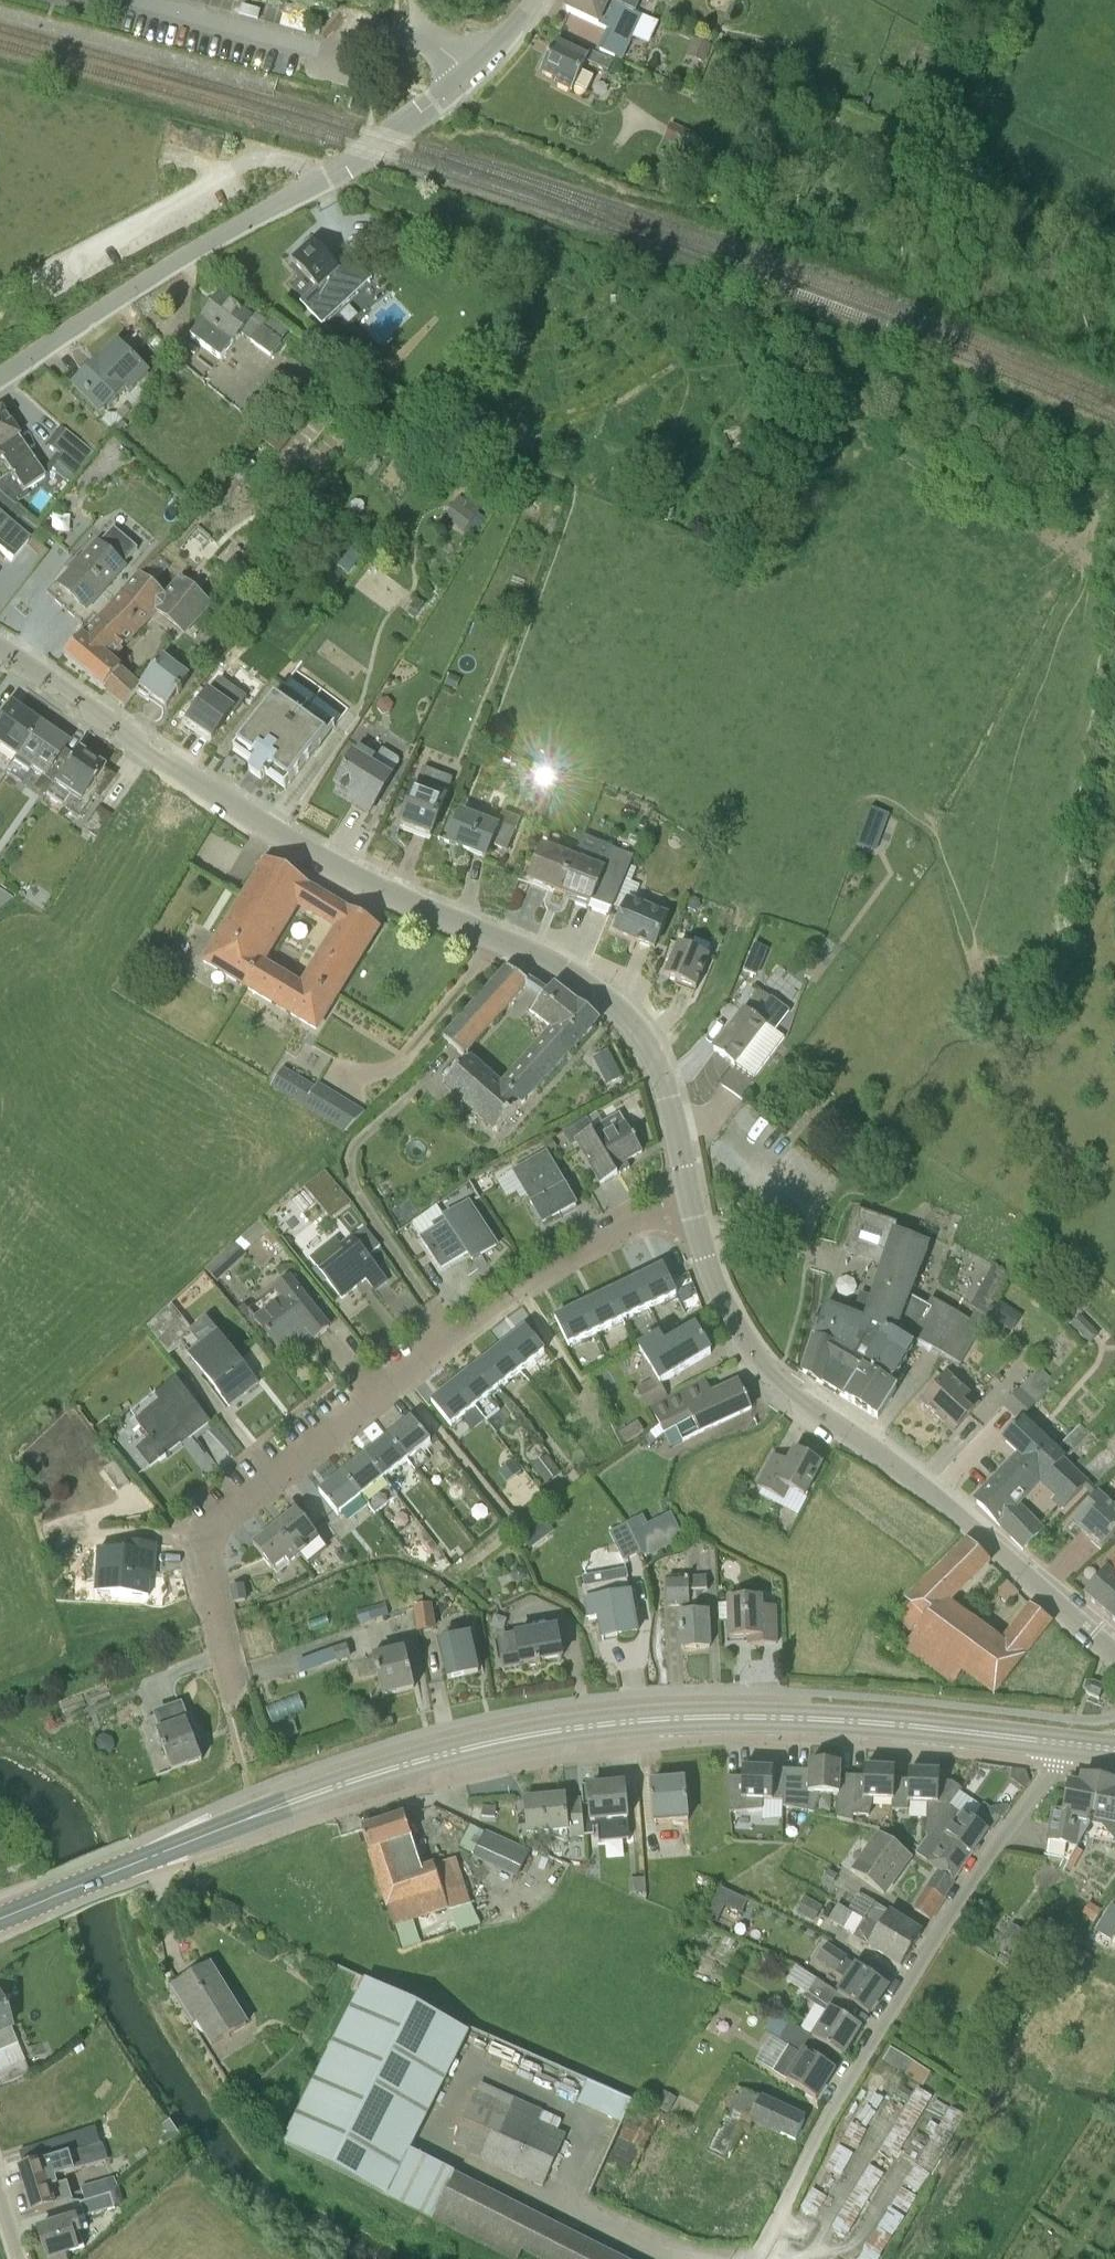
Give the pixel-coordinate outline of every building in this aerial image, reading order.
[(611,32),(602,52),(624,60),(644,16),(636,13),(637,10),(615,0),(571,0),(566,11),(611,32)] [(637,10),(641,0),(615,0),(637,10)] [(706,64),(712,46),(694,40),(688,58),(706,64)] [(558,83),(572,89),(574,90),(575,87),(588,93),(595,78),(584,73),(588,63),(608,72),(613,60),(590,50),(585,58),(555,45),(548,59),(546,58),(542,67),(544,68),(542,72),(559,80),(558,83)] [(674,124),(665,140),(691,155),(700,138),(674,124)] [(314,242),(293,262),(316,288),(300,302),(323,326),(372,278),(350,255),(337,268),(314,242)] [(192,338),(210,351),(221,359),(241,333),(252,341),(249,344),(269,359),(281,343),(262,328),(270,318),(258,309),(250,319),(221,298),(204,321),(192,338)] [(99,362),(77,384),(103,410),(125,390),(128,393),(148,373),(118,343),(100,362),(99,362)] [(0,413),(0,452),(26,491),(45,477),(0,413)] [(75,436),(52,468),(71,483),(94,451),(75,436)] [(0,452),(0,483),(6,479),(12,488),(16,487),(21,494),(26,491),(0,452)] [(444,519),(465,534),(478,517),(477,516),(457,502),(444,519)] [(11,562),(28,540),(0,517),(0,553),(11,562)] [(25,517),(15,529),(27,539),(37,527),(25,517)] [(124,565),(138,549),(114,527),(100,544),(98,543),(60,587),(87,610),(124,565)] [(156,611),(185,636),(213,604),(199,592),(190,585),(181,577),(166,595),(138,570),(97,619),(112,631),(107,638),(123,652),(142,626),(156,611)] [(190,585),(199,592),(209,580),(200,573),(190,585)] [(97,619),(79,640),(67,655),(66,654),(64,656),(65,657),(106,691),(121,671),(114,665),(123,652),(107,638),(112,631),(97,619)] [(179,695),(190,676),(165,658),(142,689),(135,684),(120,703),(125,707),(137,692),(149,701),(152,697),(167,707),(177,693),(179,695)] [(187,722),(211,739),(212,740),(234,710),(208,691),(187,722)] [(276,698),(239,745),(290,784),(326,736),(276,698)] [(9,705),(0,718),(0,748),(11,756),(36,723),(9,705)] [(67,745),(36,723),(11,756),(15,758),(12,762),(27,773),(30,768),(41,775),(33,788),(45,796),(73,756),(64,749),(67,745)] [(356,797),(352,804),(369,814),(400,764),(399,759),(383,749),(377,758),(359,748),(336,785),(356,797)] [(73,756),(45,796),(44,797),(76,819),(91,799),(96,802),(113,779),(102,771),(103,770),(76,751),(73,756)] [(424,767),(401,825),(431,836),(454,779),(424,767)] [(98,808),(85,826),(82,831),(95,839),(111,817),(98,808)] [(871,808),(857,846),(875,852),(889,814),(871,808)] [(462,811),(462,812),(449,843),(486,858),(492,845),(507,851),(520,819),(504,812),(499,824),(484,818),(483,820),(462,811)] [(573,857),(544,845),(530,880),(560,892),(573,857)] [(573,857),(560,892),(574,898),(572,901),(609,916),(628,864),(609,856),(604,869),(592,864),(596,856),(578,848),(575,858),(573,857)] [(378,928),(261,858),(202,959),(316,1039),(378,928)] [(616,932),(655,948),(667,915),(635,902),(641,884),(633,881),(638,868),(631,865),(615,906),(624,910),(616,932)] [(666,977),(696,989),(710,957),(680,944),(666,977)] [(749,944),(739,972),(755,978),(765,950),(749,944)] [(548,995),(532,985),(525,980),(509,968),(444,1039),(465,1060),(526,991),(543,1001),(548,995)] [(548,995),(543,1001),(531,1016),(550,1032),(503,1083),(472,1057),(445,1089),(498,1133),(568,1058),(598,1021),(555,988),(549,996),(548,995)] [(742,1101),(759,1078),(756,1076),(785,1039),(778,1033),(794,1012),(761,990),(714,1051),(733,1066),(720,1083),(742,1101)] [(597,1060),(613,1087),(629,1078),(613,1051),(597,1060)] [(283,1067),(271,1086),(346,1134),(366,1112),(319,1083),(316,1087),(283,1067)] [(573,1146),(578,1144),(601,1185),(618,1176),(614,1169),(643,1153),(635,1140),(636,1139),(634,1135),(633,1136),(620,1113),(594,1128),(588,1118),(565,1131),(573,1146)] [(516,1173),(544,1223),(576,1206),(549,1154),(516,1173)] [(309,1184),(334,1220),(356,1205),(330,1169),(309,1184)] [(442,1270),(458,1261),(469,1254),(473,1261),(497,1246),(471,1202),(448,1216),(452,1223),(424,1240),(442,1270)] [(895,1380),(915,1345),(914,1344),(917,1339),(962,1364),(988,1319),(976,1312),(971,1320),(931,1298),(927,1304),(909,1295),(929,1247),(894,1234),(873,1297),(864,1294),(857,1316),(825,1306),(815,1337),(804,1372),(818,1381),(845,1398),(878,1419),(890,1400),(898,1388),(893,1385),(895,1380)] [(376,1290),(387,1281),(351,1236),(341,1246),(345,1250),(325,1267),(323,1265),(319,1269),(342,1299),(366,1279),(376,1290)] [(235,1243),(206,1271),(218,1283),(247,1255),(235,1243)] [(989,1315),(1014,1271),(998,1262),(973,1305),(989,1315)] [(676,1295),(676,1294),(663,1267),(637,1280),(649,1307),(676,1295)] [(279,1350),(295,1337),(306,1328),(315,1339),(330,1327),(291,1277),(249,1312),(279,1350)] [(623,1320),(649,1307),(637,1280),(610,1293),(623,1320)] [(596,1333),(623,1320),(610,1293),(583,1306),(596,1333)] [(1005,1327),(1022,1301),(1013,1295),(1006,1306),(1004,1305),(994,1320),(1005,1327)] [(182,1346),(230,1406),(259,1384),(219,1332),(218,1333),(208,1320),(194,1331),(172,1303),(147,1328),(169,1356),(182,1346)] [(569,1345),(596,1333),(583,1306),(557,1318),(569,1345)] [(1100,1333),(1082,1317),(1072,1327),(1090,1344),(1100,1333)] [(525,1329),(502,1347),(521,1371),(544,1352),(525,1329)] [(661,1339),(640,1351),(658,1381),(638,1393),(647,1407),(666,1396),(660,1385),(694,1364),(711,1354),(704,1342),(706,1340),(701,1331),(698,1332),(696,1329),(676,1341),(666,1347),(661,1339)] [(479,1366),(498,1389),(521,1371),(502,1347),(479,1366)] [(486,1421),(502,1408),(491,1395),(498,1389),(479,1366),(456,1384),(475,1408),(486,1421)] [(1041,1368),(1018,1393),(1037,1403),(1055,1382),(1041,1368)] [(949,1374),(937,1387),(922,1404),(954,1432),(980,1403),(949,1374)] [(135,1447),(151,1466),(159,1459),(161,1461),(167,1456),(165,1455),(181,1442),(178,1439),(186,1433),(190,1438),(209,1423),(176,1379),(156,1395),(159,1399),(137,1416),(151,1435),(135,1447)] [(746,1396),(740,1382),(712,1396),(705,1382),(651,1411),(665,1436),(677,1430),(684,1444),(714,1427),(714,1428),(752,1408),(746,1396)] [(475,1408),(456,1384),(433,1402),(452,1426),(475,1408)] [(1019,1423),(1003,1440),(1020,1456),(1021,1457),(1027,1451),(1051,1474),(1066,1458),(1024,1419),(1038,1405),(1036,1404),(1037,1403),(1018,1393),(1003,1409),(1019,1423)] [(431,1442),(412,1419),(389,1437),(408,1460),(431,1442)] [(627,1444),(644,1432),(637,1420),(619,1432),(627,1444)] [(1080,1425),(1063,1445),(1073,1453),(1090,1433),(1080,1425)] [(385,1479),(408,1460),(389,1437),(366,1456),(385,1479)] [(788,1463),(774,1455),(758,1489),(783,1503),(788,1493),(804,1501),(823,1464),(795,1449),(788,1463)] [(1066,1506),(1090,1484),(1066,1461),(1068,1459),(1066,1458),(1051,1474),(1027,1451),(1021,1457),(1020,1456),(977,1503),(1023,1550),(1044,1528),(1021,1506),(1042,1483),(1066,1506)] [(385,1479),(366,1456),(343,1474),(362,1497),(385,1479)] [(546,1458),(536,1465),(550,1482),(560,1475),(546,1458)] [(338,1516),(362,1497),(343,1474),(320,1492),(338,1516)] [(1102,1549),(1114,1535),(1114,1509),(1098,1494),(1074,1520),(1082,1527),(1080,1529),(1102,1549)] [(297,1510),(275,1528),(300,1557),(310,1549),(307,1544),(318,1536),(297,1510)] [(521,1539),(530,1551),(552,1534),(543,1522),(521,1539)] [(611,1533),(625,1561),(641,1553),(627,1525),(611,1533)] [(300,1557),(275,1528),(254,1545),(274,1570),(286,1560),(290,1565),(300,1557)] [(156,1566),(157,1545),(126,1542),(125,1551),(94,1549),(91,1595),(149,1597),(151,1565),(156,1566)] [(970,1542),(954,1557),(896,1616),(915,1634),(905,1649),(952,1682),(962,1668),(995,1692),(1050,1622),(1052,1620),(1032,1605),(1002,1645),(947,1604),(988,1563),(988,1564),(990,1562),(970,1542)] [(1085,1597),(1087,1598),(1114,1622),(1114,1563),(1085,1597)] [(608,1583),(586,1587),(588,1601),(586,1601),(590,1621),(601,1620),(603,1641),(604,1641),(604,1639),(617,1637),(617,1638),(618,1638),(618,1636),(638,1633),(630,1592),(627,1570),(607,1574),(608,1583)] [(707,1579),(670,1580),(670,1608),(680,1608),(682,1649),(710,1647),(709,1614),(698,1614),(697,1594),(707,1593),(707,1579)] [(1018,1593),(1006,1581),(995,1592),(1008,1604),(1018,1593)] [(243,1585),(232,1587),(235,1603),(246,1601),(243,1585)] [(727,1597),(730,1639),(749,1637),(749,1646),(777,1644),(775,1608),(763,1608),(762,1597),(727,1597)] [(384,1603),(357,1611),(361,1623),(388,1615),(384,1603)] [(432,1605),(415,1608),(419,1632),(436,1628),(432,1605)] [(563,1657),(558,1631),(558,1630),(500,1640),(505,1668),(563,1657)] [(441,1645),(449,1681),(479,1673),(471,1636),(441,1645)] [(351,1658),(348,1647),(335,1651),(339,1662),(351,1658)] [(391,1649),(374,1653),(376,1660),(379,1674),(378,1674),(383,1697),(414,1689),(411,1675),(412,1675),(408,1652),(392,1656),(391,1649)] [(1089,1695),(1099,1700),(1105,1686),(1095,1682),(1086,1682),(1084,1689),(1089,1695)] [(275,1717),(304,1706),(301,1698),(272,1709),(275,1717)] [(158,1734),(173,1771),(203,1760),(182,1707),(187,1705),(186,1704),(147,1719),(147,1721),(152,1719),(158,1734)] [(840,1796),(841,1776),(840,1776),(841,1764),(819,1763),(819,1772),(785,1771),(784,1802),(783,1802),(783,1807),(814,1814),(819,1795),(838,1796),(840,1796)] [(763,1811),(763,1802),(783,1802),(784,1802),(785,1771),(753,1769),(752,1778),(727,1777),(730,1814),(763,1811)] [(894,1802),(895,1780),(896,1770),(874,1769),(874,1778),(841,1776),(840,1796),(838,1796),(837,1820),(853,1823),(853,1816),(869,1817),(873,1801),(892,1802),(894,1802)] [(1012,1769),(1011,1780),(1024,1789),(1031,1782),(1027,1771),(1012,1769)] [(932,1832),(949,1807),(950,1806),(962,1789),(953,1783),(940,1782),(940,1773),(918,1772),(918,1781),(895,1780),(894,1802),(892,1802),(892,1811),(908,1812),(909,1804),(928,1805),(926,1839),(928,1840),(933,1832),(932,1832)] [(1053,1812),(1048,1843),(1076,1848),(1096,1819),(1102,1781),(1082,1777),(1081,1785),(1070,1783),(1064,1814),(1053,1812)] [(685,1780),(652,1783),(653,1815),(670,1813),(671,1822),(688,1821),(685,1780)] [(1096,1819),(1107,1822),(1114,1833),(1114,1783),(1102,1781),(1096,1819)] [(590,1799),(582,1800),(586,1837),(595,1836),(594,1828),(598,1828),(599,1843),(629,1840),(627,1820),(625,1786),(590,1789),(590,1799)] [(586,1837),(582,1800),(549,1803),(549,1797),(524,1799),(527,1835),(569,1832),(570,1838),(586,1837)] [(1000,1827),(1008,1809),(988,1801),(980,1818),(1000,1827)] [(496,1807),(483,1806),(483,1818),(496,1818),(496,1807)] [(926,1839),(915,1855),(940,1873),(941,1872),(954,1880),(988,1832),(950,1806),(949,1807),(932,1832),(933,1832),(928,1840),(926,1839)] [(364,1829),(363,1830),(388,1907),(395,1926),(447,1909),(443,1894),(466,1887),(456,1860),(435,1867),(422,1871),(412,1839),(405,1817),(405,1816),(364,1829)] [(463,1845),(475,1851),(486,1830),(474,1823),(463,1845)] [(486,1832),(473,1858),(513,1877),(526,1851),(486,1832)] [(886,1897),(888,1894),(912,1858),(882,1836),(855,1876),(886,1897)] [(26,1869),(22,1859),(10,1864),(13,1873),(26,1869)] [(915,1910),(931,1920),(955,1881),(954,1880),(941,1872),(940,1873),(915,1910)] [(721,1885),(706,1915),(737,1930),(752,1899),(721,1885)] [(855,1902),(851,1909),(913,1947),(923,1933),(877,1905),(859,1895),(855,1902)] [(814,1923),(823,1907),(805,1897),(796,1913),(814,1923)] [(838,1905),(830,1917),(858,1933),(856,1936),(902,1966),(913,1947),(851,1909),(849,1911),(838,1905)] [(999,1942),(1021,1958),(1030,1944),(1019,1936),(1022,1932),(1011,1924),(999,1942)] [(843,1978),(835,1992),(854,2005),(854,2004),(869,2015),(888,1987),(826,1946),(817,1960),(843,1978)] [(213,2045),(228,2035),(247,2024),(229,1994),(224,1997),(206,1968),(176,1986),(213,2045)] [(805,1973),(796,1988),(805,1993),(802,1999),(826,2014),(811,2038),(827,2047),(843,2057),(862,2027),(846,2017),(854,2005),(835,1992),(814,1979),(805,1973)] [(366,1981),(284,2142),(418,2211),(433,2218),(455,2176),(456,2173),(407,2147),(467,2032),(366,1981)] [(0,2005),(0,2051),(16,2045),(0,2005)] [(779,2041),(788,2046),(773,2071),(817,2100),(835,2069),(819,2060),(827,2047),(811,2038),(788,2024),(779,2041)] [(922,2086),(931,2073),(891,2047),(882,2060),(922,2086)] [(15,2064),(0,2070),(0,2086),(29,2074),(23,2060),(15,2064)] [(468,2153),(543,2186),(566,2134),(535,2120),(541,2109),(480,2085),(460,2130),(459,2144),(470,2148),(468,2153)] [(886,2144),(901,2153),(936,2096),(921,2087),(886,2144)] [(743,2092),(737,2104),(731,2102),(707,2152),(726,2161),(745,2118),(796,2140),(805,2119),(743,2092)] [(629,2178),(662,2115),(640,2104),(632,2120),(629,2119),(606,2166),(629,2178)] [(69,2154),(20,2169),(34,2212),(73,2201),(68,2182),(50,2188),(47,2180),(108,2161),(103,2144),(102,2144),(95,2123),(69,2154)] [(837,2169),(842,2145),(832,2143),(827,2167),(837,2169)] [(873,2165),(836,2227),(850,2236),(887,2174),(873,2165)] [(433,2218),(512,2258),(514,2258),(520,2249),(540,2258),(619,2258),(455,2176),(433,2218)] [(111,2194),(80,2203),(84,2216),(85,2217),(115,2209),(115,2208),(124,2205),(119,2185),(111,2194)] [(919,2196),(904,2188),(864,2258),(883,2258),(919,2196)] [(39,2230),(48,2258),(67,2258),(66,2253),(78,2249),(85,2247),(81,2233),(76,2219),(39,2230)]
